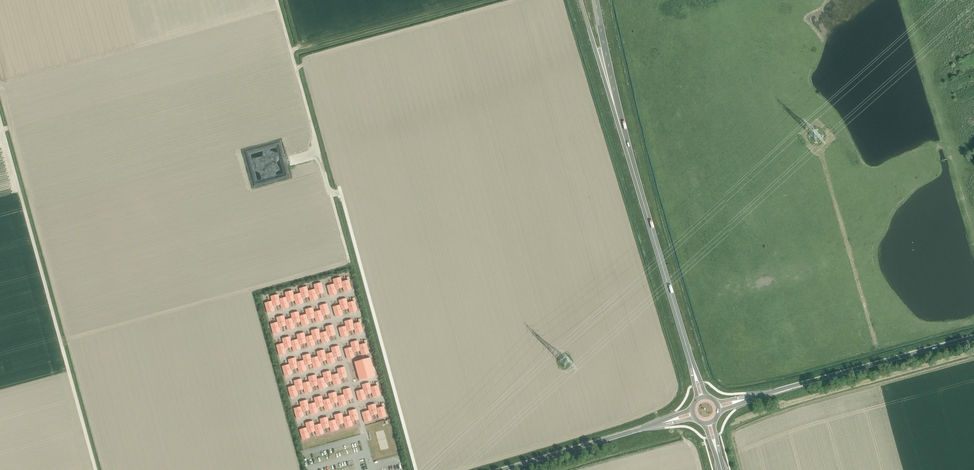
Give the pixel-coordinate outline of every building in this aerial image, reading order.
[(336,278),(338,285),(342,284),(342,285),(346,284),(345,281),(341,282),(340,277),(336,278)] [(342,284),(338,285),(339,288),(343,287),(344,292),(348,291),(346,284),(342,285),(342,284)] [(306,287),(303,287),(305,294),(308,293),(309,295),(312,294),(311,290),(308,291),(306,287)] [(298,298),(297,294),(293,295),(292,290),(289,291),(290,298),(294,297),(294,299),(298,298)] [(311,301),(314,300),(312,294),(309,295),(308,293),(305,294),(306,298),(309,297),(311,301)] [(278,294),(274,295),(276,302),(280,301),(280,303),(284,302),(283,298),(279,299),(278,294)] [(294,297),(290,298),(291,302),(295,301),(296,305),(300,304),(298,298),(294,299),(294,297)] [(342,299),(344,306),(348,305),(348,306),(352,306),(351,302),(347,303),(346,298),(342,299)] [(276,302),(277,306),(280,305),(282,309),(285,308),(284,302),(280,303),(280,301),(276,302)] [(353,312),(352,306),(348,306),(348,305),(344,306),(345,310),(349,309),(350,313),(353,312)] [(314,316),(318,315),(317,311),(314,312),(312,308),(309,309),(310,315),(314,314),(314,316)] [(300,320),(304,319),(303,315),(299,316),(298,312),(294,313),(296,319),(300,318),(300,320)] [(316,322),(320,321),(318,315),(314,316),(314,314),(310,315),(311,319),(315,318),(316,322)] [(286,324),(289,323),(288,319),(285,320),(284,315),(280,316),(282,323),(285,322),(286,324)] [(302,326),(306,325),(304,319),(300,320),(300,318),(296,319),(297,323),(301,322),(302,326)] [(352,319),(348,320),(350,327),(353,326),(354,328),(357,327),(356,323),(353,324),(352,319)] [(282,323),(283,327),(286,326),(288,330),(291,329),(289,323),(286,324),(285,322),(282,323)] [(353,326),(350,327),(351,331),(354,330),(356,334),(359,333),(357,327),(354,328),(353,326)] [(320,337),(324,336),(323,332),(319,333),(318,329),(314,330),(316,336),(320,335),(320,337)] [(310,340),(309,336),(305,337),(304,333),(300,334),(302,340),(306,339),(306,341),(310,340)] [(322,343),(326,342),(324,336),(320,337),(320,335),(316,336),(317,340),(321,339),(322,343)] [(286,338),(288,344),(291,343),(292,345),(295,344),(294,340),(291,341),(289,337),(286,338)] [(308,347),(311,346),(310,340),(306,341),(306,339),(302,340),(303,344),(306,343),(308,347)] [(354,342),(356,348),(359,347),(360,349),(363,348),(362,344),(359,345),(357,341),(354,342)] [(293,351),(297,350),(295,344),(292,345),(291,343),(288,344),(288,348),(292,347),(293,351)] [(365,354),(363,348),(360,349),(359,347),(356,348),(357,352),(360,351),(361,355),(365,354)] [(330,357),(329,353),(325,354),(324,350),(320,351),(322,357),(326,356),(326,358),(330,357)] [(315,361),(314,357),(311,358),(309,354),(306,355),(308,361),(311,360),(312,362),(315,361)] [(322,357),(323,361),(327,360),(328,365),(331,364),(330,357),(326,358),(326,356),(322,357)] [(295,358),(292,359),(293,365),(297,364),(297,366),(301,365),(300,361),(296,362),(295,358)] [(370,358),(354,362),(359,381),(375,376),(370,358)] [(314,368),(317,367),(315,361),(312,362),(311,360),(308,361),(309,365),(312,364),(314,368)] [(293,365),(294,369),(298,368),(299,372),(303,371),(301,365),(297,366),(297,364),(293,365)] [(330,371),(326,372),(328,378),(331,378),(332,379),(335,378),(334,375),(331,375),(330,371)] [(315,375),(312,376),(313,382),(317,381),(317,383),(321,382),(320,378),(317,379),(315,375)] [(334,386),(337,385),(335,378),(332,379),(331,378),(328,378),(329,382),(332,381),(334,386)] [(301,379),(297,380),(299,386),(303,385),(303,387),(307,386),(306,382),(302,383),(301,379)] [(317,381),(313,382),(314,386),(318,385),(319,390),(323,389),(321,382),(317,383),(317,381)] [(375,390),(374,386),(370,387),(369,383),(365,384),(367,390),(371,389),(371,391),(375,390)] [(305,394),(309,393),(307,386),(303,387),(303,385),(299,386),(300,390),(304,389),(305,394)] [(371,389),(367,390),(368,394),(372,393),(373,398),(377,397),(375,390),(371,391),(371,389)] [(341,399),(340,396),(337,397),(335,392),(332,393),(334,400),(337,399),(338,400),(341,399)] [(317,397),(319,404),(323,403),(323,404),(327,403),(326,400),(322,401),(321,396),(317,397)] [(337,399),(334,400),(335,403),(338,402),(339,407),(343,406),(341,399),(338,400),(337,399)] [(307,400),(303,401),(305,407),(309,407),(309,408),(313,407),(312,403),(308,404),(307,400)] [(329,410),(327,403),(323,404),(323,403),(319,404),(320,407),(324,406),(325,411),(329,410)] [(381,411),(380,407),(376,408),(375,404),(371,405),(373,411),(377,410),(377,412),(380,411),(381,411)] [(305,407),(306,411),(309,410),(311,415),(314,414),(313,407),(309,408),(309,407),(305,407)] [(379,419),(382,418),(381,411),(380,411),(377,412),(377,410),(373,411),(374,415),(378,414),(379,419)] [(341,413),(338,414),(339,421),(343,420),(343,421),(347,420),(346,417),(343,418),(341,413)] [(333,424),(332,421),(328,422),(327,417),(323,418),(325,425),(329,424),(329,425),(333,424)] [(343,420),(339,421),(340,424),(344,423),(345,428),(349,427),(347,420),(343,421),(343,420)] [(318,428),(317,425),(314,426),(312,421),(309,422),(311,429),(314,428),(315,429),(318,428)] [(329,424),(325,425),(326,428),(330,427),(331,432),(334,431),(333,424),(329,425),(329,424)] [(314,428),(311,429),(312,432),(315,431),(317,436),(320,435),(318,428),(315,429),(314,428)]
